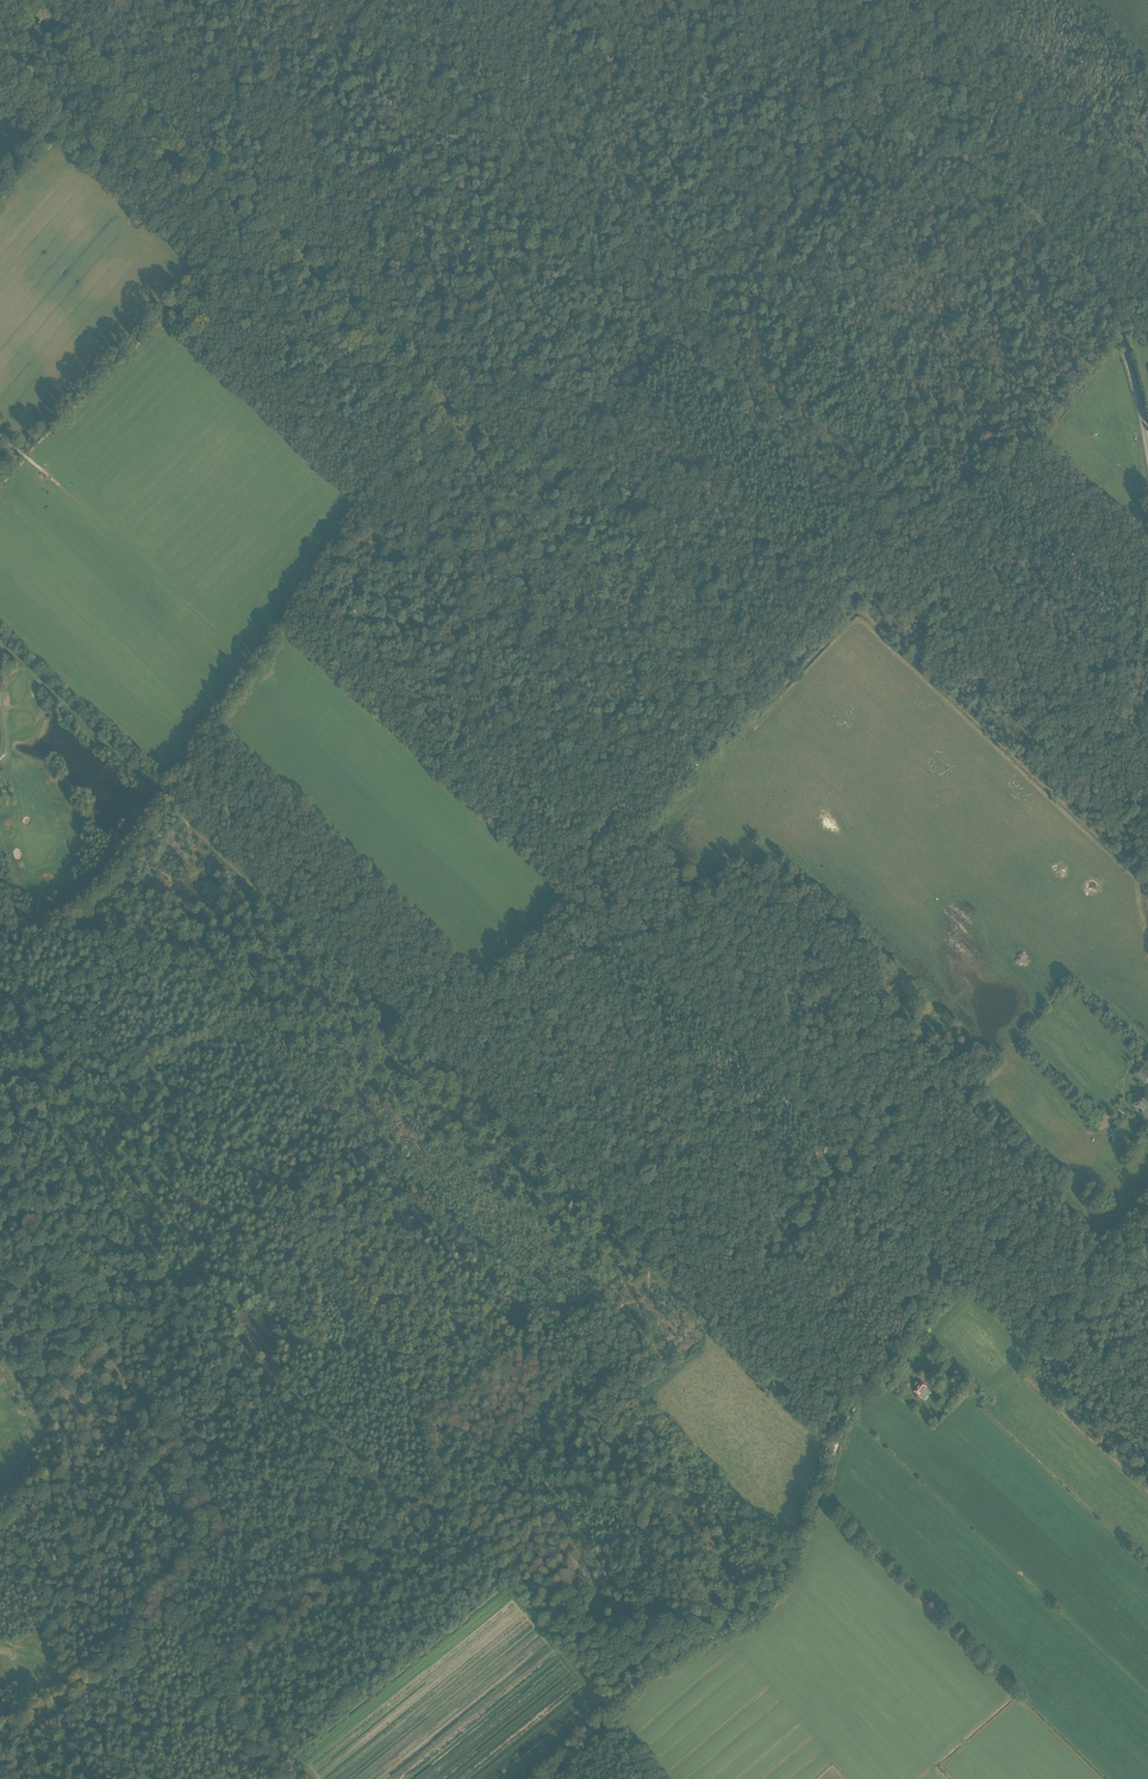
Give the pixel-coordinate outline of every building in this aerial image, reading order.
[(1135,1075),(1146,1085),(1147,1083),(1147,1073),(1141,1067),(1135,1075)] [(1145,1090),(1132,1105),(1147,1119),(1147,1092),(1145,1090)] [(1116,1121),(1113,1124),(1118,1129),(1121,1126),(1116,1121)] [(931,1372),(930,1374),(928,1373),(926,1376),(923,1380),(927,1383),(931,1379),(934,1375),(931,1372)] [(926,1394),(925,1393),(929,1388),(921,1382),(914,1392),(922,1398),(926,1394)]
